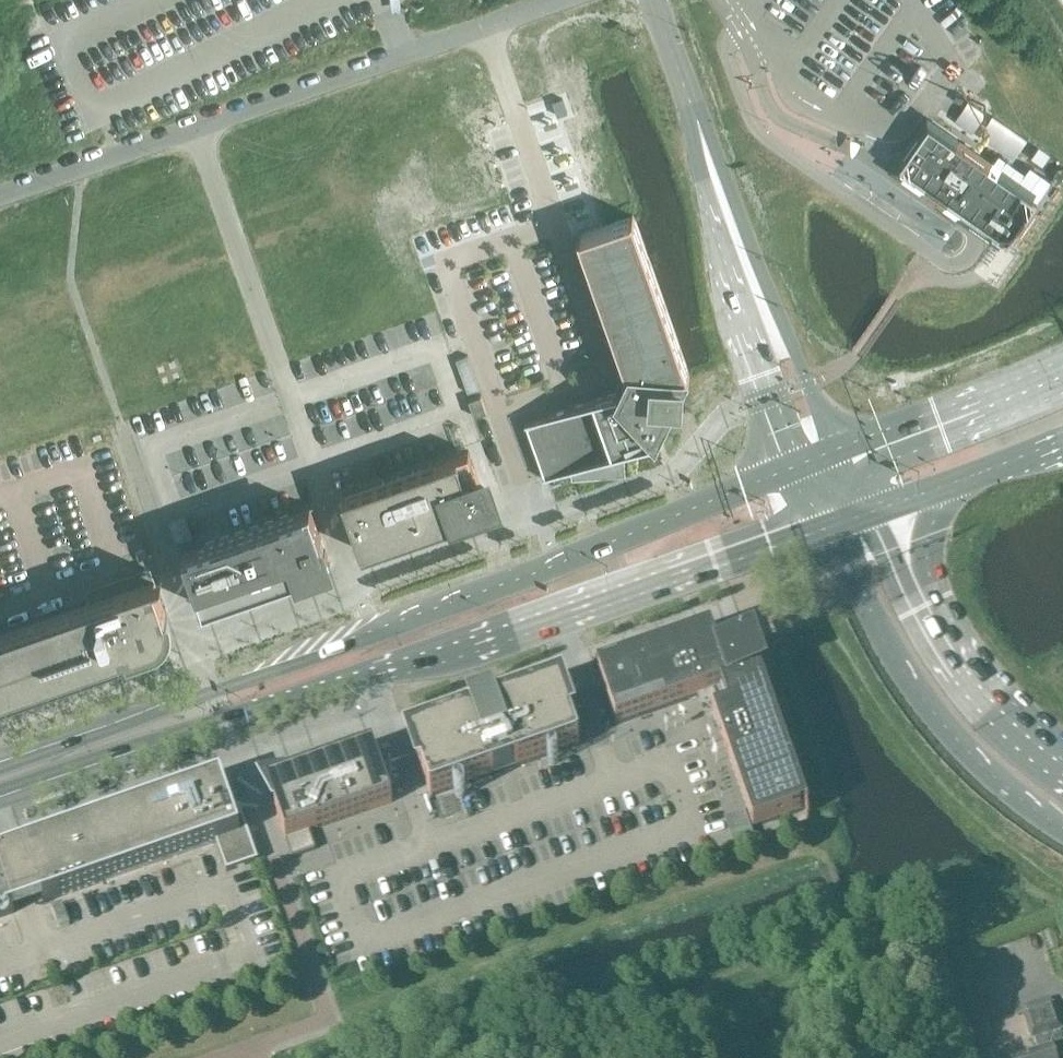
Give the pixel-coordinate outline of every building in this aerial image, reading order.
[(989,168),(941,134),(928,125),(899,167),(912,176),(909,179),(929,193),(931,190),(948,201),(945,205),(953,210),(956,207),(959,210),(960,209),(1007,243),(1036,201),(989,168)] [(617,392),(524,424),(524,426),(526,425),(544,477),(543,477),(543,479),(574,468),(574,474),(622,470),(621,451),(660,438),(659,436),(658,437),(656,435),(685,374),(687,375),(688,376),(689,376),(684,360),(632,215),(631,215),(632,217),(580,235),(579,233),(578,234),(626,371),(630,371),(623,384),(618,386),(619,392),(619,394),(617,392)] [(467,397),(478,393),(466,360),(454,364),(467,397)] [(468,401),(474,418),(486,413),(480,396),(468,401)] [(472,517),(475,510),(484,507),(488,510),(489,506),(488,504),(485,505),(479,487),(481,487),(468,451),(342,495),(362,552),(457,518),(457,517),(465,514),(472,517)] [(313,507),(312,505),(180,552),(181,553),(184,552),(203,606),(199,607),(199,609),(297,574),(298,577),(330,566),(327,558),(328,558),(310,508),(313,507)] [(167,615),(154,579),(149,580),(145,568),(93,586),(97,598),(0,632),(0,701),(42,687),(41,685),(123,656),(121,651),(155,639),(159,636),(162,633),(165,629),(167,624),(167,620),(167,615)] [(721,661),(711,631),(597,671),(616,726),(722,689),(729,710),(713,715),(753,829),(806,811),(808,817),(810,817),(752,651),(721,661)] [(431,798),(579,746),(557,685),(409,737),(431,798)] [(373,749),(267,786),(293,858),(316,850),(310,832),(392,802),(374,752),(377,751),(377,750),(373,751),(373,749)] [(0,856),(0,873),(14,914),(216,843),(226,873),(258,862),(239,808),(232,811),(221,779),(0,856)] [(726,820),(732,837),(734,844),(752,838),(743,813),(726,820)] [(14,914),(0,873),(0,919),(14,914)] [(52,908),(59,930),(70,926),(62,905),(52,908)] [(1050,1000),(1024,1008),(1026,1014),(1052,1005),(1050,1000)] [(1021,1057),(1060,1057),(1062,1057),(1062,1042),(1060,1032),(1062,1032),(1053,1005),(1052,1005),(1026,1014),(1022,1015),(1031,1042),(1034,1041),(1038,1052),(1021,1057)]
